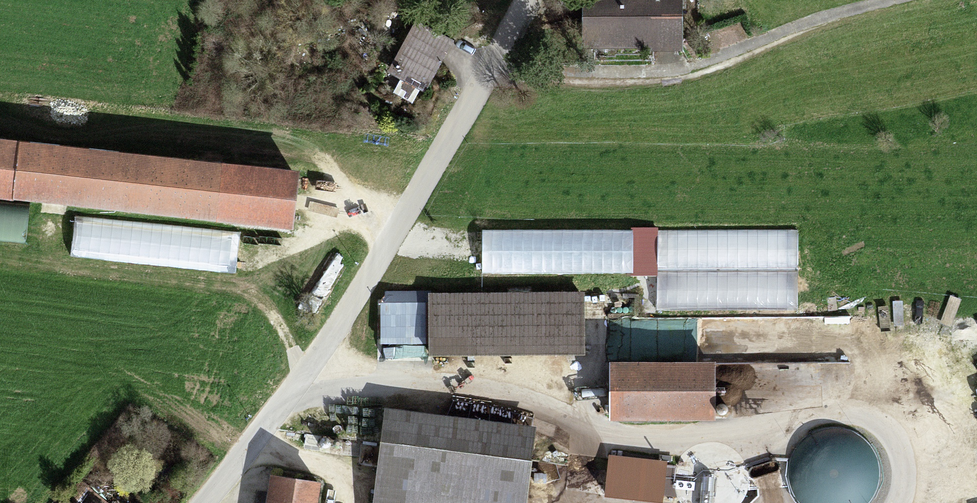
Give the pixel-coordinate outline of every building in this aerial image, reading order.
[(677,1),(583,2),(584,50),(678,49),(677,1)] [(411,30),(389,73),(421,89),(443,45),(411,30)] [(0,136),(0,190),(284,220),(289,167),(0,136)] [(429,359),(585,358),(585,293),(429,294),(429,359)] [(609,365),(609,424),(716,423),(715,364),(609,365)] [(384,411),(373,502),(526,502),(535,429),(384,411)] [(608,456),(603,497),(656,502),(664,502),(669,463),(608,456)] [(268,502),(316,502),(319,484),(271,477),(268,502)]
